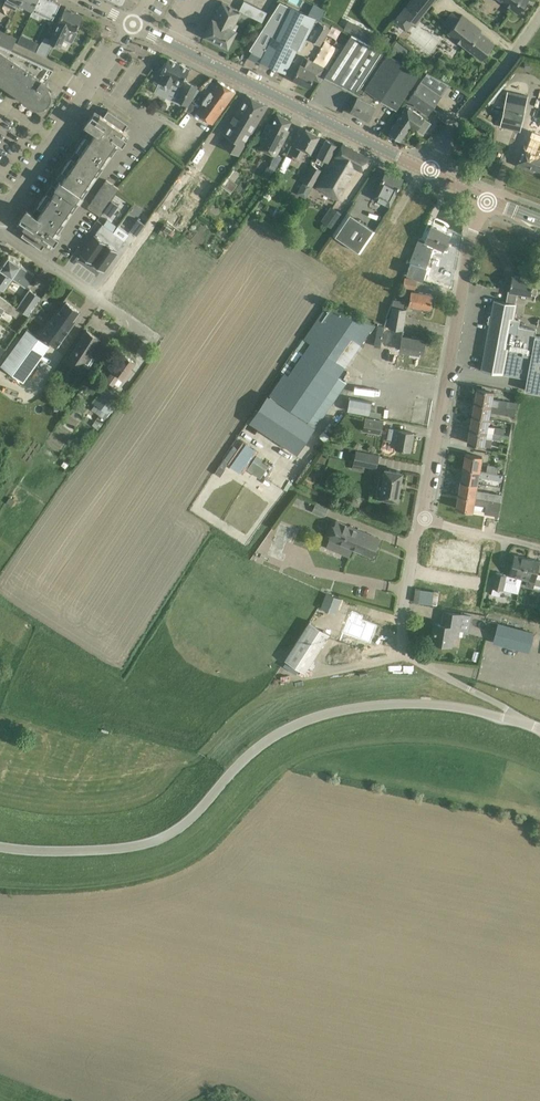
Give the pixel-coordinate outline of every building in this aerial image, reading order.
[(37,0),(21,0),(18,6),(17,8),(23,11),(25,7),(32,10),(37,0)] [(32,10),(30,15),(39,19),(40,16),(46,19),(47,16),(52,18),(60,2),(56,0),(37,0),(32,10)] [(241,11),(262,21),(267,11),(244,0),(239,10),(241,11)] [(401,11),(415,23),(434,0),(410,0),(401,11)] [(504,1),(518,12),(527,0),(504,0),(504,1)] [(287,5),(280,1),(249,49),(252,50),(251,51),(262,57),(261,60),(286,72),(297,49),(300,50),(316,18),(312,17),(288,4),(287,5)] [(241,11),(239,10),(222,2),(213,19),(212,19),(204,35),(227,47),(235,30),(232,29),(241,11)] [(49,40),(44,37),(40,44),(39,44),(36,51),(46,56),(52,43),(60,47),(66,36),(70,29),(75,31),(76,29),(78,29),(80,25),(79,23),(83,14),(66,5),(57,22),(49,40)] [(442,23),(451,29),(448,32),(481,59),(494,42),(480,31),(481,29),(463,14),(459,18),(451,12),(442,23)] [(330,28),(319,22),(309,38),(319,45),(330,28)] [(11,49),(16,38),(5,33),(0,44),(11,49)] [(349,88),(351,89),(359,94),(361,95),(387,53),(382,50),(351,33),(324,76),(349,89),(349,88)] [(384,33),(379,40),(387,47),(392,40),(384,33)] [(36,51),(39,44),(40,44),(21,34),(17,42),(36,51)] [(397,41),(391,48),(403,57),(409,50),(397,41)] [(0,44),(0,83),(25,100),(33,106),(35,106),(37,107),(38,107),(40,107),(42,106),(44,105),(46,104),(47,103),(48,102),(49,101),(49,99),(50,97),(50,95),(50,93),(49,91),(49,89),(47,88),(46,86),(45,86),(47,83),(45,81),(53,69),(11,49),(0,44)] [(361,95),(359,94),(351,110),(360,114),(359,115),(365,118),(366,117),(368,118),(375,105),(370,103),(375,95),(397,109),(420,73),(388,53),(387,53),(361,95)] [(316,71),(308,67),(312,60),(304,56),(293,79),(308,87),(316,71)] [(185,82),(183,80),(189,68),(169,58),(161,73),(164,74),(161,81),(170,86),(168,90),(179,96),(177,99),(189,105),(199,90),(196,88),(197,86),(186,81),(185,82)] [(424,117),(413,109),(415,107),(428,115),(446,90),(425,76),(405,103),(407,105),(389,131),(401,140),(411,126),(416,129),(424,117)] [(195,111),(196,112),(212,123),(236,91),(218,80),(198,107),(195,111)] [(507,91),(499,127),(520,132),(528,96),(507,91)] [(268,105),(246,94),(223,133),(241,144),(243,141),(246,143),(268,105)] [(195,111),(198,107),(191,102),(185,110),(193,115),(196,112),(195,111)] [(41,249),(46,242),(49,245),(51,241),(54,243),(59,236),(56,234),(120,142),(122,144),(127,137),(124,135),(127,132),(124,130),(128,123),(108,109),(103,116),(100,113),(97,117),(92,113),(85,124),(90,127),(32,212),(26,208),(19,219),(25,223),(22,226),(26,228),(21,235),(41,249)] [(268,122),(259,140),(262,142),(259,146),(276,155),(289,130),(287,129),(291,121),(277,114),(272,124),(268,122)] [(306,128),(297,146),(292,155),(300,159),(305,150),(310,153),(319,135),(306,128)] [(475,128),(471,134),(480,138),(483,132),(475,128)] [(318,155),(315,161),(322,165),(325,159),(328,160),(336,144),(326,139),(318,155)] [(523,148),(517,164),(525,167),(526,164),(539,170),(539,145),(525,140),(522,148),(523,148)] [(339,201),(357,168),(361,169),(368,156),(343,142),(317,189),(339,201)] [(207,176),(198,169),(195,173),(213,186),(233,160),(221,150),(205,171),(209,174),(207,176)] [(306,198),(312,186),(322,170),(312,164),(302,180),(303,181),(297,193),(306,198)] [(268,165),(261,175),(268,179),(274,170),(268,165)] [(233,168),(220,185),(231,193),(243,175),(233,168)] [(389,206),(392,201),(403,179),(386,170),(372,198),(389,206)] [(114,196),(119,189),(106,180),(87,207),(100,216),(105,208),(114,196)] [(114,196),(105,208),(113,214),(122,201),(114,196)] [(331,206),(321,221),(333,229),(343,214),(331,206)] [(360,252),(376,230),(348,211),(333,234),(360,252)] [(132,227),(139,232),(148,220),(141,215),(132,227)] [(447,241),(450,233),(431,225),(425,240),(420,238),(415,249),(416,250),(408,269),(406,274),(423,280),(427,267),(426,267),(433,244),(446,250),(449,242),(447,241)] [(81,253),(92,261),(108,239),(97,231),(81,253)] [(108,239),(92,261),(104,270),(120,248),(108,239)] [(0,267),(0,288),(4,291),(13,278),(25,287),(34,274),(21,265),(22,264),(8,255),(0,267)] [(537,287),(532,286),(533,278),(512,275),(510,290),(509,290),(507,301),(493,299),(480,369),(526,378),(524,389),(539,392),(539,336),(534,335),(535,329),(518,325),(519,319),(513,318),(516,303),(515,303),(517,292),(536,295),(537,287)] [(404,277),(403,288),(415,290),(417,279),(404,277)] [(29,289),(16,307),(28,315),(41,297),(29,289)] [(421,311),(422,306),(430,308),(432,294),(411,290),(409,304),(413,305),(412,310),(421,311)] [(4,310),(16,318),(21,311),(0,297),(0,316),(4,310)] [(393,327),(403,329),(406,308),(403,308),(405,301),(394,299),(393,306),(391,306),(389,318),(387,317),(384,325),(388,326),(388,327),(393,327)] [(70,328),(68,326),(79,311),(66,302),(55,317),(53,316),(40,333),(57,345),(70,328)] [(269,394),(315,426),(346,381),(339,376),(346,365),(345,365),(361,343),(361,344),(375,324),(329,305),(327,304),(289,358),(296,362),(288,374),(284,372),(269,394)] [(411,337),(403,336),(404,330),(403,329),(393,327),(390,342),(389,342),(389,345),(400,347),(400,349),(423,353),(425,340),(416,338),(417,336),(411,335),(411,337)] [(1,365),(23,381),(50,345),(27,328),(1,365)] [(87,330),(69,356),(82,365),(100,338),(87,330)] [(105,333),(91,355),(98,360),(112,338),(105,333)] [(113,385),(120,375),(126,379),(133,370),(130,368),(135,363),(120,352),(109,367),(113,370),(105,380),(113,385)] [(354,366),(378,376),(381,369),(357,358),(354,366)] [(57,389),(49,384),(46,389),(54,394),(57,389)] [(96,403),(91,408),(100,415),(92,425),(98,429),(104,421),(103,420),(110,412),(118,403),(116,402),(120,396),(107,386),(94,402),(96,403)] [(509,408),(510,401),(492,398),(493,391),(477,388),(474,401),(491,404),(509,408)] [(79,392),(70,403),(73,405),(78,398),(80,399),(83,395),(79,392)] [(374,412),(376,400),(352,397),(351,410),(374,412)] [(491,404),(474,401),(472,415),(489,418),(490,412),(515,416),(516,409),(509,408),(491,404)] [(489,418),(472,415),(470,428),(504,434),(505,428),(487,426),(489,418)] [(365,417),(362,431),(381,434),(384,420),(365,417)] [(410,450),(413,432),(389,428),(387,438),(392,439),(390,446),(395,447),(410,450)] [(504,434),(470,428),(467,442),(484,445),(485,438),(492,439),(492,438),(508,441),(509,435),(504,434)] [(323,431),(320,436),(325,440),(329,435),(323,431)] [(352,452),(350,461),(353,462),(353,463),(376,468),(379,454),(356,450),(355,453),(352,452)] [(479,470),(482,456),(465,453),(463,467),(479,470)] [(256,454),(247,469),(260,478),(268,465),(261,461),(263,458),(256,454)] [(487,465),(486,471),(497,473),(498,467),(487,465)] [(479,470),(463,467),(461,481),(477,483),(478,476),(502,481),(503,474),(500,473),(500,474),(497,473),(486,471),(479,470)] [(402,472),(385,469),(383,477),(379,476),(377,487),(381,487),(380,497),(397,500),(402,472)] [(458,494),(501,501),(502,494),(476,490),(477,483),(461,481),(458,494)] [(501,501),(458,494),(456,507),(472,510),(474,504),(485,506),(484,513),(498,516),(501,501)] [(316,501),(311,512),(324,517),(328,506),(316,501)] [(371,556),(379,538),(337,521),(329,539),(371,556)] [(447,539),(445,546),(449,547),(447,557),(478,563),(481,546),(447,539)] [(494,553),(496,542),(496,541),(489,540),(486,551),(494,553)] [(494,572),(491,587),(493,588),(491,595),(500,597),(501,590),(503,590),(506,580),(508,581),(516,583),(517,577),(522,578),(527,557),(514,554),(509,575),(494,572)] [(527,579),(525,585),(533,587),(539,560),(527,557),(522,578),(527,579)] [(326,593),(320,608),(336,614),(342,599),(326,593)] [(348,614),(341,632),(369,643),(376,625),(366,621),(368,617),(351,611),(349,615),(348,614)] [(435,622),(432,641),(451,644),(453,636),(458,636),(462,614),(444,611),(442,624),(435,622)] [(309,620),(284,659),(305,672),(330,633),(309,620)] [(528,652),(534,632),(512,626),(498,622),(492,642),(506,646),(507,646),(520,649),(528,652)]
